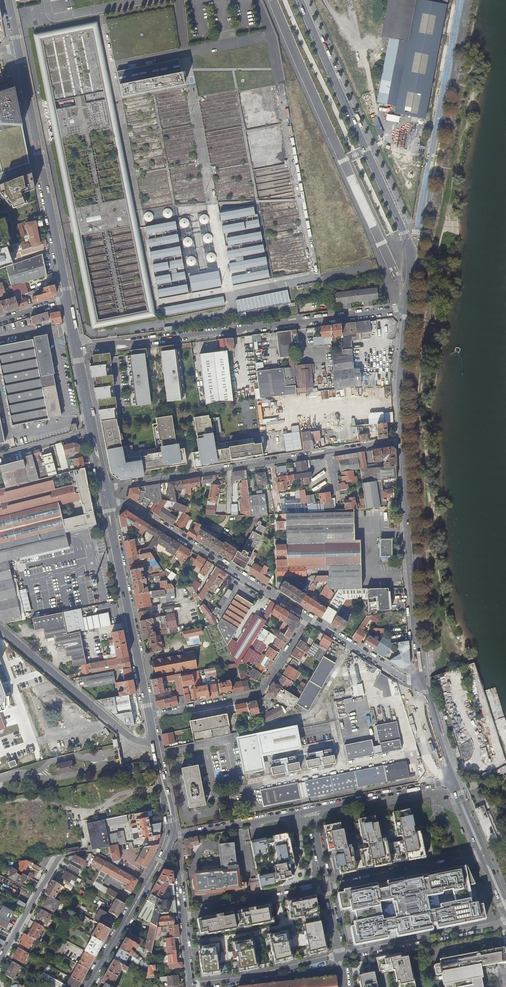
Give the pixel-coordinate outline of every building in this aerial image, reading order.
[(423,0),(388,0),(382,36),(389,37),(384,62),(382,61),(381,63),(380,67),(381,69),(383,69),(377,102),(395,106),(393,118),(405,120),(406,116),(424,120),(446,5),(423,0)] [(170,11),(107,24),(115,61),(177,48),(170,11)] [(153,316),(94,25),(35,37),(94,327),(153,316)] [(121,98),(183,86),(179,61),(116,73),(121,98)] [(0,93),(0,174),(29,163),(14,88),(0,93)] [(409,191),(423,157),(426,145),(419,143),(424,120),(406,116),(405,120),(393,118),(395,106),(377,102),(372,119),(378,135),(382,140),(385,148),(409,191)] [(251,144),(252,155),(270,153),(270,148),(264,149),(264,143),(251,144)] [(273,162),(284,161),(283,152),(281,152),(281,147),(274,147),(274,153),(272,153),(273,162)] [(27,203),(24,192),(35,188),(32,173),(0,185),(0,193),(10,205),(11,205),(13,208),(27,203)] [(254,207),(220,213),(222,221),(256,215),(254,207)] [(173,209),(164,208),(163,215),(172,216),(173,209)] [(147,221),(155,217),(152,211),(144,214),(147,221)] [(32,247),(40,245),(43,244),(42,240),(39,241),(36,227),(43,225),(41,216),(37,217),(38,222),(35,223),(35,222),(26,224),(26,225),(24,226),(25,229),(27,229),(31,239),(30,239),(30,242),(31,242),(32,247)] [(223,226),(224,234),(260,227),(258,219),(223,226)] [(10,246),(9,242),(11,241),(9,235),(9,229),(6,220),(0,222),(0,250),(10,246)] [(146,227),(147,235),(177,230),(175,222),(146,227)] [(228,239),(229,246),(262,239),(261,232),(228,239)] [(179,243),(178,235),(163,238),(164,244),(164,245),(179,243)] [(148,240),(149,246),(164,244),(163,238),(163,237),(148,240)] [(3,268),(6,267),(18,263),(12,245),(10,246),(0,250),(0,269),(3,268)] [(227,253),(228,259),(265,252),(263,245),(227,253)] [(180,247),(150,252),(152,260),(181,254),(180,247)] [(47,276),(42,254),(18,263),(6,267),(7,270),(12,285),(12,286),(26,282),(47,276)] [(245,269),(267,265),(266,257),(244,261),(245,269)] [(183,266),(182,259),(167,261),(168,262),(169,269),(183,266)] [(245,269),(244,261),(229,264),(230,271),(245,269)] [(168,262),(153,265),(154,273),(169,270),(169,269),(168,262)] [(231,276),(233,284),(270,277),(268,269),(231,276)] [(218,271),(189,276),(192,291),(221,285),(218,271)] [(184,272),(170,275),(171,281),(186,279),(184,272)] [(155,277),(156,285),(171,283),(171,281),(170,275),(155,277)] [(28,293),(26,282),(12,286),(14,292),(15,297),(19,296),(28,293)] [(56,292),(55,285),(43,288),(44,290),(42,291),(43,294),(32,297),(34,303),(54,297),(56,292)] [(157,291),(159,298),(188,293),(187,285),(157,291)] [(372,300),(374,300),(379,299),(377,288),(335,293),(336,304),(341,304),(343,304),(343,305),(344,310),(352,308),(351,304),(351,302),(353,302),(362,301),(364,301),(364,302),(365,307),(373,306),(372,301),(372,300)] [(235,301),(238,312),(290,302),(287,290),(235,301)] [(18,308),(31,304),(30,299),(26,300),(26,298),(21,300),(19,296),(15,297),(18,308)] [(4,312),(18,308),(15,297),(1,301),(4,312)] [(162,310),(164,318),(224,306),(223,298),(162,310)] [(62,321),(61,311),(51,314),(53,323),(56,323),(62,321)] [(50,319),(48,312),(31,317),(33,324),(50,319)] [(352,354),(350,332),(362,331),(362,325),(369,324),(369,322),(369,321),(340,325),(340,336),(342,356),(332,357),(334,389),(355,387),(375,387),(376,373),(362,372),(361,367),(353,367),(352,354)] [(340,336),(340,325),(330,326),(330,336),(331,342),(334,341),(333,338),(334,336),(340,336)] [(330,336),(330,326),(320,327),(321,337),(330,336)] [(289,357),(290,368),(256,371),(259,399),(261,398),(296,394),(293,358),(291,341),(291,331),(276,332),(279,358),(289,357)] [(260,341),(259,336),(263,336),(262,334),(251,335),(252,342),(253,350),(257,349),(256,342),(260,341)] [(331,342),(330,336),(321,337),(319,337),(319,345),(331,344),(331,342)] [(46,337),(0,346),(0,362),(12,425),(61,416),(46,337)] [(233,402),(227,356),(226,351),(225,339),(218,339),(220,352),(199,354),(204,398),(205,405),(233,402)] [(160,347),(157,347),(158,356),(160,356),(167,402),(186,399),(179,349),(173,350),(173,345),(166,346),(165,346),(160,347)] [(125,356),(131,406),(150,404),(144,358),(146,358),(145,348),(140,349),(136,350),(129,350),(130,355),(125,356)] [(103,354),(91,355),(92,363),(93,367),(89,368),(90,370),(91,378),(95,377),(96,385),(96,389),(94,390),(96,400),(98,399),(99,411),(98,411),(100,420),(100,422),(114,420),(112,408),(116,407),(114,396),(108,397),(107,386),(113,385),(112,374),(105,375),(104,364),(110,363),(109,353),(108,353),(103,354)] [(313,388),(311,365),(298,366),(297,358),(293,358),(296,394),(298,394),(306,393),(306,387),(308,387),(308,388),(313,388)] [(258,408),(260,424),(289,421),(288,408),(276,409),(275,406),(258,408)] [(383,423),(386,423),(393,422),(392,413),(382,414),(383,423)] [(121,448),(115,420),(114,420),(100,422),(101,428),(104,439),(110,473),(115,476),(121,480),(143,476),(142,471),(186,464),(184,449),(177,450),(172,416),(156,419),(157,424),(151,425),(155,449),(144,451),(143,445),(137,446),(139,457),(127,459),(126,451),(125,447),(121,448)] [(192,453),(195,468),(215,465),(262,458),(261,443),(254,444),(253,438),(235,441),(231,442),(218,444),(217,437),(224,436),(223,432),(217,433),(214,418),(209,419),(208,416),(194,418),(199,452),(192,453)] [(387,433),(387,430),(386,430),(386,423),(383,423),(377,424),(376,424),(377,440),(387,438),(386,433),(387,433)] [(318,431),(311,432),(311,435),(312,440),(319,439),(318,431)] [(312,440),(311,435),(309,435),(309,432),(301,433),(303,451),(309,450),(309,447),(312,447),(312,442),(309,442),(308,440),(312,440)] [(367,441),(366,434),(358,435),(359,443),(367,441)] [(58,474),(70,471),(67,460),(65,454),(63,446),(62,442),(56,444),(62,467),(56,468),(58,474)] [(65,454),(81,450),(82,450),(80,445),(75,442),(63,446),(65,454)] [(395,467),(394,450),(391,448),(366,451),(368,464),(374,463),(381,461),(381,460),(382,460),(385,462),(384,462),(383,463),(383,464),(383,467),(395,467)] [(31,451),(32,454),(23,457),(23,459),(0,466),(0,467),(5,487),(48,477),(46,466),(42,467),(39,458),(38,455),(40,454),(39,449),(31,451)] [(74,459),(82,457),(81,450),(65,454),(67,460),(74,459)] [(377,468),(377,464),(366,465),(364,452),(357,453),(358,458),(359,469),(366,467),(367,468),(377,468)] [(46,466),(48,477),(58,474),(56,468),(52,453),(43,455),(46,466)] [(356,458),(355,453),(334,457),(334,462),(338,461),(356,458)] [(76,470),(84,468),(82,457),(74,459),(76,470)] [(359,469),(358,458),(356,458),(338,461),(340,473),(341,472),(352,471),(359,469)] [(307,470),(305,461),(295,463),(297,471),(307,470)] [(285,465),(276,467),(277,474),(287,473),(285,465)] [(396,478),(395,467),(383,467),(377,468),(367,468),(359,469),(362,484),(376,482),(396,478)] [(65,528),(66,533),(96,525),(84,468),(76,470),(70,471),(58,474),(48,477),(5,487),(0,488),(0,544),(65,528)] [(243,479),(242,471),(231,473),(231,481),(236,480),(236,481),(238,481),(238,480),(243,479)] [(352,471),(341,472),(342,481),(347,480),(348,482),(357,481),(356,477),(353,477),(352,471)] [(255,474),(257,485),(267,484),(265,473),(255,474)] [(212,482),(213,476),(203,477),(201,484),(201,487),(205,488),(206,486),(209,485),(209,483),(211,483),(211,485),(220,485),(220,482),(214,482),(212,482)] [(199,487),(199,478),(189,479),(190,488),(199,487)] [(190,488),(189,479),(172,482),(174,493),(176,493),(176,490),(188,489),(188,491),(190,490),(190,488)] [(248,497),(246,480),(242,481),(242,487),(241,487),(243,499),(241,499),(243,516),(251,516),(248,497)] [(287,489),(286,486),(287,485),(287,481),(279,482),(277,483),(278,491),(287,489)] [(174,493),(172,482),(167,483),(169,491),(166,491),(167,494),(169,494),(170,502),(175,503),(174,495),(174,493)] [(377,492),(376,482),(362,484),(362,487),(364,499),(366,508),(380,507),(379,500),(382,499),(382,501),(386,501),(386,500),(388,500),(388,498),(394,497),(394,493),(393,493),(393,489),(382,491),(377,492)] [(161,500),(160,493),(159,484),(143,486),(144,490),(143,495),(142,496),(140,495),(140,496),(138,496),(138,499),(147,504),(150,501),(154,504),(162,509),(163,507),(167,501),(161,500)] [(216,503),(220,485),(211,485),(209,497),(212,498),(211,502),(216,503)] [(143,495),(144,490),(143,486),(130,489),(128,497),(145,508),(147,504),(138,499),(138,496),(140,496),(140,495),(142,496),(143,495)] [(279,499),(280,505),(285,505),(303,503),(306,503),(305,496),(304,490),(299,490),(300,499),(296,500),(285,500),(285,499),(279,499)] [(347,498),(346,494),(347,494),(347,490),(339,491),(340,499),(347,498)] [(267,515),(264,494),(262,495),(261,491),(256,492),(256,496),(248,497),(251,516),(254,516),(267,515)] [(331,501),(329,493),(319,495),(320,504),(315,504),(313,494),(305,496),(306,503),(308,512),(330,511),(329,502),(331,501)] [(177,500),(178,497),(174,495),(175,503),(187,507),(190,509),(190,504),(177,500)] [(357,509),(356,503),(355,504),(354,498),(349,498),(349,500),(344,501),(345,510),(354,509),(357,509)] [(172,525),(177,518),(176,518),(178,515),(171,511),(170,512),(167,510),(169,506),(173,507),(184,512),(187,507),(175,503),(170,502),(167,501),(163,507),(162,509),(158,516),(165,520),(172,525)] [(280,505),(281,514),(285,514),(308,512),(306,503),(303,503),(285,505),(280,505)] [(158,516),(162,509),(154,504),(150,511),(158,516)] [(215,507),(207,506),(206,515),(214,515),(215,507)] [(186,516),(190,509),(187,507),(184,512),(183,514),(182,515),(178,523),(175,527),(179,529),(181,531),(189,518),(186,516)] [(354,540),(354,509),(345,510),(342,510),(334,510),(330,511),(308,512),(285,514),(285,521),(285,528),(286,541),(286,542),(287,567),(306,566),(314,566),(328,566),(360,565),(360,540),(354,540)] [(148,525),(126,511),(119,516),(121,528),(130,526),(129,524),(131,523),(132,525),(140,530),(138,533),(142,535),(144,531),(148,525)] [(235,529),(242,516),(237,516),(227,535),(230,536),(234,529),(235,529)] [(249,558),(265,529),(260,526),(261,523),(261,522),(259,521),(258,521),(257,524),(258,525),(254,533),(252,532),(240,553),(235,564),(243,570),(249,558)] [(285,528),(285,521),(275,522),(276,530),(280,529),(285,528)] [(195,539),(200,529),(201,526),(194,522),(191,528),(194,530),(193,531),(190,529),(187,534),(195,539)] [(138,555),(149,553),(154,546),(162,533),(148,525),(144,531),(154,537),(148,547),(146,549),(138,550),(138,551),(137,551),(138,555)] [(0,544),(0,563),(8,561),(69,546),(66,533),(65,528),(0,544)] [(223,544),(200,529),(195,539),(218,553),(223,544)] [(172,540),(162,533),(154,546),(156,547),(158,544),(164,549),(165,550),(165,551),(172,540)] [(138,555),(137,551),(136,551),(135,546),(140,545),(139,539),(124,542),(127,557),(138,555)] [(391,540),(380,539),(380,556),(392,556),(391,540)] [(174,557),(181,545),(172,540),(165,551),(174,557)] [(236,551),(237,550),(233,548),(233,549),(227,545),(224,542),(223,544),(218,553),(231,562),(236,551)] [(287,567),(286,542),(286,544),(275,545),(276,556),(277,555),(277,557),(280,557),(280,555),(286,555),(287,560),(276,561),(276,567),(287,567)] [(179,559),(186,548),(181,545),(174,557),(179,559)] [(184,561),(191,551),(186,548),(179,559),(177,562),(181,565),(184,561)] [(235,564),(240,553),(236,551),(231,562),(235,564)] [(137,559),(147,557),(149,558),(151,566),(158,565),(151,555),(149,553),(138,555),(127,557),(128,565),(138,563),(137,559)] [(198,574),(206,561),(198,556),(195,560),(192,565),(193,566),(193,565),(196,567),(194,571),(198,574)] [(262,569),(254,563),(255,562),(249,558),(243,570),(257,578),(262,569)] [(0,563),(0,619),(5,623),(22,619),(8,561),(0,563)] [(203,576),(211,564),(206,561),(198,574),(203,576)] [(360,583),(360,565),(328,566),(328,571),(327,575),(326,581),(326,585),(330,590),(338,590),(350,589),(349,584),(357,584),(357,583),(360,583)] [(141,576),(142,575),(142,574),(140,574),(140,571),(143,570),(143,571),(146,570),(147,572),(152,571),(151,569),(151,566),(140,568),(129,570),(131,581),(145,579),(148,578),(148,576),(148,575),(144,576),(144,577),(141,577),(141,576)] [(273,579),(273,574),(266,571),(267,568),(263,566),(262,569),(257,578),(267,584),(271,579),(273,579)] [(212,584),(221,570),(216,567),(208,581),(212,584)] [(305,567),(277,568),(278,576),(306,576),(305,567)] [(216,589),(226,574),(221,570),(212,584),(211,586),(216,589)] [(170,583),(175,576),(170,573),(169,574),(167,578),(170,583)] [(229,586),(234,578),(230,576),(226,584),(229,586)] [(312,584),(313,581),(314,580),(309,577),(305,583),(307,584),(304,589),(307,591),(312,584)] [(143,589),(142,583),(144,582),(144,584),(146,583),(146,582),(145,579),(131,581),(132,586),(134,594),(148,592),(147,588),(149,588),(148,587),(145,588),(146,589),(143,589)] [(174,589),(171,584),(165,585),(164,580),(159,581),(160,591),(164,590),(173,589),(174,589)] [(305,594),(284,581),(282,584),(277,582),(278,591),(299,605),(305,595),(305,594)] [(102,600),(109,599),(106,583),(99,584),(102,600)] [(307,594),(310,596),(316,586),(312,584),(307,591),(306,593),(307,594)] [(202,601),(210,587),(206,585),(198,597),(201,600),(202,601)] [(333,593),(330,590),(326,585),(320,594),(329,599),(333,593)] [(194,592),(190,587),(185,587),(194,599),(198,597),(194,592)] [(369,611),(389,609),(388,588),(374,589),(361,589),(350,589),(338,590),(335,595),(331,602),(327,607),(326,608),(320,618),(331,624),(336,615),(346,600),(352,600),(361,599),(361,600),(365,616),(366,616),(369,616),(369,611)] [(175,600),(173,589),(164,590),(166,602),(175,600)] [(228,599),(232,592),(227,589),(223,596),(228,599)] [(166,602),(164,590),(160,591),(148,592),(134,594),(136,602),(137,609),(152,606),(152,605),(150,605),(149,599),(157,598),(157,597),(158,597),(159,604),(166,603),(166,602)] [(231,639),(252,605),(237,595),(217,626),(227,646),(231,639)] [(326,608),(306,596),(305,595),(299,605),(320,618),(326,608)] [(346,600),(338,613),(342,616),(345,611),(346,611),(353,600),(352,600),(346,600)] [(276,605),(272,602),(266,611),(264,613),(266,614),(267,612),(271,614),(276,605)] [(211,614),(204,604),(200,607),(208,619),(211,625),(216,624),(213,618),(211,614)] [(284,622),(289,613),(276,605),(271,614),(284,622)] [(111,625),(110,623),(109,619),(110,619),(109,612),(87,616),(84,617),(83,615),(82,608),(71,610),(63,612),(68,634),(76,633),(80,632),(85,631),(98,628),(111,625)] [(163,612),(162,608),(138,613),(139,621),(156,618),(155,615),(150,616),(150,617),(149,617),(148,615),(163,612)] [(71,656),(73,666),(79,665),(87,664),(90,663),(105,660),(98,628),(85,631),(86,632),(81,633),(66,636),(60,612),(33,618),(35,630),(44,628),(46,639),(54,637),(57,647),(65,646),(67,656),(71,656)] [(68,634),(63,612),(60,612),(66,636),(81,633),(86,632),(85,631),(80,632),(76,633),(68,634)] [(262,619),(266,622),(267,620),(269,617),(271,614),(267,612),(266,614),(265,614),(262,619)] [(291,634),(299,622),(298,618),(289,613),(284,622),(280,628),(282,629),(283,629),(287,624),(289,625),(287,629),(286,628),(285,630),(286,630),(283,635),(279,633),(276,637),(285,643),(291,634)] [(369,616),(366,616),(370,619),(376,623),(381,614),(371,616),(369,616)] [(397,614),(387,616),(388,626),(398,625),(397,614)] [(177,626),(174,615),(164,616),(167,628),(177,626)] [(235,664),(237,667),(241,661),(255,638),(262,628),(264,625),(266,622),(262,619),(255,615),(247,628),(245,631),(238,642),(237,643),(230,654),(235,664)] [(347,622),(336,615),(331,624),(342,631),(346,624),(347,622)] [(167,628),(164,616),(156,618),(139,621),(143,638),(150,637),(155,636),(155,634),(155,632),(153,632),(151,625),(160,624),(161,630),(167,628)] [(370,619),(366,616),(365,616),(362,622),(366,624),(364,627),(362,626),(360,629),(363,631),(370,619)] [(357,630),(352,638),(360,643),(366,633),(363,631),(360,629),(362,626),(364,627),(366,624),(362,622),(359,626),(358,628),(357,630)] [(178,632),(177,627),(169,629),(169,630),(157,632),(158,633),(158,635),(160,635),(178,632)] [(202,634),(201,627),(195,629),(183,631),(184,637),(188,637),(198,635),(202,634)] [(401,642),(399,627),(393,628),(393,633),(395,633),(395,634),(393,634),(393,636),(395,635),(395,637),(390,638),(391,643),(393,643),(399,642),(401,642)] [(285,643),(276,637),(275,636),(269,633),(264,630),(262,628),(255,638),(268,646),(272,639),(272,640),(273,639),(274,639),(275,640),(275,641),(274,640),(272,644),(281,650),(285,643)] [(128,656),(124,630),(112,633),(113,640),(112,640),(112,643),(110,643),(110,646),(114,645),(116,653),(110,654),(111,659),(128,656)] [(238,642),(245,631),(243,630),(236,640),(238,642)] [(391,643),(384,634),(379,642),(374,651),(384,658),(393,643),(391,643)] [(163,649),(162,643),(160,635),(158,635),(155,636),(150,637),(151,645),(152,651),(163,649)] [(200,643),(198,635),(188,637),(189,645),(200,643)] [(326,650),(332,640),(324,635),(321,640),(322,641),(320,644),(324,647),(324,648),(326,650)] [(379,642),(376,641),(378,638),(375,636),(374,639),(368,636),(363,645),(374,651),(379,642)] [(279,653),(268,646),(255,638),(241,661),(244,663),(253,669),(253,668),(261,674),(265,668),(268,670),(279,653)] [(307,644),(301,640),(296,647),(303,651),(305,652),(307,653),(310,649),(305,646),(307,644)] [(410,664),(408,641),(401,642),(399,642),(399,650),(401,654),(389,661),(402,669),(410,664)] [(323,657),(326,651),(314,643),(310,649),(307,653),(308,654),(320,662),(323,657)] [(303,655),(305,652),(303,651),(296,647),(291,656),(299,661),(303,655)] [(186,653),(153,660),(153,664),(152,664),(153,670),(154,670),(155,674),(189,668),(189,669),(197,668),(194,655),(197,655),(196,651),(194,652),(194,651),(186,652),(186,653)] [(133,680),(128,656),(111,659),(109,659),(105,660),(90,663),(92,675),(90,675),(84,676),(80,677),(70,679),(77,685),(83,680),(92,687),(111,684),(117,683),(133,680)] [(308,711),(334,663),(323,657),(320,662),(310,679),(304,690),(302,692),(300,696),(298,699),(285,691),(276,685),(273,683),(267,693),(292,709),(296,704),(308,711)] [(294,669),(298,663),(293,660),(289,665),(294,669)] [(87,664),(79,665),(79,667),(82,667),(83,671),(84,676),(90,675),(87,664)] [(289,665),(283,674),(292,680),(294,681),(300,673),(294,669),(289,665)] [(216,676),(215,668),(203,670),(205,678),(216,676)] [(257,681),(261,674),(253,668),(253,669),(251,671),(248,669),(246,671),(250,673),(248,676),(253,679),(257,681)] [(239,670),(238,670),(239,676),(240,677),(241,682),(244,692),(250,690),(247,680),(245,681),(244,676),(247,675),(239,670)] [(186,702),(183,688),(183,686),(181,676),(180,674),(151,680),(153,689),(154,694),(171,691),(170,688),(163,689),(162,681),(163,682),(175,680),(178,695),(172,697),(172,698),(165,699),(165,696),(155,698),(156,705),(160,708),(177,705),(177,704),(186,702)] [(194,684),(192,674),(181,676),(183,686),(194,684)] [(291,681),(282,676),(276,685),(285,691),(289,684),(292,686),(294,683),(293,683),(291,681)] [(6,709),(5,706),(9,705),(9,697),(6,697),(0,679),(0,711),(6,709)] [(232,690),(230,680),(226,680),(226,682),(222,682),(221,679),(217,680),(218,683),(220,692),(232,690)] [(136,693),(133,680),(117,683),(117,687),(121,686),(123,687),(124,689),(123,691),(119,691),(119,696),(129,694),(136,693)] [(244,692),(241,682),(234,683),(234,686),(233,686),(234,690),(235,689),(236,691),(236,693),(244,692)] [(209,698),(207,686),(207,685),(198,686),(198,683),(194,684),(197,697),(205,695),(206,699),(209,698)] [(207,686),(209,698),(218,697),(217,693),(216,684),(207,686)] [(129,694),(119,696),(116,696),(95,700),(129,729),(135,727),(132,711),(129,694)] [(260,713),(257,701),(246,703),(249,712),(249,714),(250,716),(260,713)] [(249,712),(246,703),(235,705),(237,715),(246,713),(249,712)] [(263,724),(263,725),(284,713),(280,706),(259,718),(263,724)] [(229,735),(224,714),(213,716),(217,737),(229,735)] [(217,737),(213,716),(201,718),(206,739),(217,737)] [(29,753),(19,724),(4,729),(0,717),(0,763),(29,753)] [(206,739),(201,718),(190,720),(191,729),(194,742),(206,739)] [(401,749),(396,722),(376,726),(380,745),(382,753),(401,749)] [(294,728),(257,736),(261,754),(298,747),(294,728)] [(182,733),(181,730),(172,732),(162,734),(163,739),(164,744),(174,742),(173,739),(175,739),(174,736),(173,736),(172,734),(174,734),(174,735),(182,733)] [(109,744),(107,734),(101,735),(97,736),(98,744),(106,742),(106,744),(109,744)] [(257,736),(239,739),(246,772),(251,771),(263,768),(261,754),(257,736)] [(375,755),(373,747),(371,740),(344,745),(347,760),(375,755)] [(32,757),(47,752),(45,745),(30,749),(32,757)] [(375,755),(382,753),(380,745),(373,747),(375,755)] [(307,768),(307,769),(319,766),(319,765),(322,765),(322,766),(335,763),(334,763),(333,755),(331,756),(329,750),(307,755),(308,760),(305,761),(307,768)] [(271,775),(272,776),(284,773),(284,772),(287,772),(287,773),(299,770),(299,769),(298,762),(295,763),(294,757),(271,762),(273,767),(270,768),(271,775)] [(57,773),(73,770),(71,762),(56,765),(57,773)] [(130,774),(143,773),(143,762),(130,763),(130,774)] [(406,762),(305,782),(308,798),(409,778),(406,762)] [(417,766),(419,776),(426,775),(424,765),(417,766)] [(199,767),(183,770),(190,808),(197,807),(199,811),(199,810),(200,807),(206,805),(202,783),(205,782),(203,777),(201,777),(199,767)] [(260,791),(263,807),(271,806),(270,805),(300,799),(297,784),(268,790),(267,789),(260,791)] [(150,823),(147,811),(135,814),(136,823),(135,823),(130,824),(131,826),(134,839),(148,837),(150,846),(158,844),(161,822),(161,821),(150,823)] [(349,847),(349,845),(345,845),(342,831),(340,831),(339,826),(324,829),(325,831),(324,831),(328,851),(333,850),(334,852),(335,857),(334,857),(337,869),(339,868),(339,871),(340,871),(340,874),(341,874),(365,869),(365,868),(369,868),(394,863),(394,862),(398,862),(423,857),(424,857),(420,839),(421,839),(420,835),(416,836),(416,834),(416,832),(414,831),(411,817),(409,817),(408,812),(393,816),(394,820),(393,820),(397,836),(402,835),(402,837),(403,837),(404,840),(387,843),(386,841),(383,842),(382,840),(383,840),(383,838),(380,838),(377,823),(375,824),(374,819),(358,822),(360,829),(359,829),(362,843),(367,842),(368,844),(369,848),(352,851),(352,848),(349,849),(349,847)] [(127,816),(104,820),(106,827),(128,822),(127,816)] [(87,823),(92,850),(109,847),(110,847),(110,846),(107,835),(106,827),(104,820),(87,823)] [(107,835),(110,846),(118,845),(126,843),(123,831),(117,832),(117,833),(107,835)] [(289,834),(251,842),(254,858),(259,881),(260,887),(261,891),(282,886),(281,881),(288,880),(287,879),(291,879),(290,876),(291,876),(289,870),(294,869),(290,849),(295,848),(293,836),(289,834)] [(182,844),(183,857),(191,856),(191,850),(193,846),(199,845),(198,839),(201,839),(200,837),(185,840),(182,844)] [(145,868),(158,844),(150,846),(142,848),(142,851),(135,862),(145,868)] [(233,844),(218,846),(222,875),(222,879),(237,878),(236,870),(238,870),(237,866),(236,866),(233,844)] [(111,853),(113,862),(118,864),(120,859),(118,845),(110,846),(110,847),(109,847),(110,853),(111,853)] [(44,870),(52,856),(42,857),(37,866),(41,868),(44,870)] [(69,857),(69,860),(70,860),(71,861),(81,866),(84,868),(85,868),(88,863),(85,862),(74,856),(69,857)] [(101,871),(105,862),(96,857),(91,866),(101,871)] [(26,860),(20,861),(18,864),(20,865),(17,870),(18,870),(22,873),(23,873),(28,864),(31,866),(32,869),(38,872),(41,868),(37,866),(33,863),(26,860)] [(80,868),(81,866),(71,861),(67,868),(69,869),(74,872),(77,874),(80,868)] [(127,874),(105,862),(101,871),(98,876),(96,880),(94,882),(102,886),(103,883),(102,881),(106,874),(126,886),(124,890),(131,894),(138,880),(127,874)] [(387,889),(378,891),(376,884),(343,891),(343,894),(337,895),(340,911),(342,911),(342,913),(341,913),(347,945),(353,944),(354,946),(388,939),(386,933),(396,931),(397,938),(432,930),(431,926),(436,925),(437,930),(485,920),(482,905),(477,906),(477,903),(472,904),(468,886),(474,885),(466,866),(425,874),(426,880),(422,881),(421,876),(406,879),(403,880),(403,879),(386,882),(387,889)] [(28,876),(23,873),(22,873),(21,875),(16,872),(18,870),(17,870),(12,867),(10,872),(11,872),(8,877),(21,884),(24,880),(25,880),(26,877),(28,878),(27,879),(32,882),(34,880),(32,878),(28,876)] [(175,895),(172,873),(163,871),(157,883),(150,895),(159,901),(160,899),(167,887),(170,888),(171,895),(175,895)] [(72,887),(77,878),(66,872),(62,879),(65,881),(69,883),(69,885),(72,887)] [(237,878),(222,879),(222,875),(209,877),(208,874),(197,875),(195,877),(196,880),(194,882),(194,887),(197,889),(197,892),(199,894),(236,889),(239,888),(242,887),(241,880),(241,877),(237,878)] [(54,899),(61,886),(52,881),(44,894),(49,897),(54,899)] [(252,895),(261,893),(261,891),(260,887),(259,881),(250,883),(252,895)] [(108,890),(102,886),(94,882),(92,886),(95,888),(101,891),(105,894),(106,894),(108,891),(108,890)] [(128,899),(118,893),(116,895),(108,891),(106,894),(116,900),(125,904),(128,899)] [(168,914),(167,901),(162,902),(159,901),(150,895),(138,917),(148,923),(156,927),(159,915),(168,914)] [(309,948),(311,956),(327,952),(315,896),(286,902),(290,921),(304,918),(305,926),(304,926),(309,948)] [(57,901),(54,899),(49,897),(43,907),(53,912),(59,902),(57,901)] [(117,917),(125,904),(116,900),(109,912),(117,917)] [(176,913),(175,900),(167,901),(168,914),(176,913)] [(197,920),(200,937),(272,922),(269,906),(197,920)] [(46,925),(52,915),(41,910),(36,920),(46,925)] [(102,926),(108,914),(99,910),(93,921),(99,924),(102,926)] [(76,920),(80,914),(77,912),(74,911),(71,917),(76,920)] [(172,917),(159,918),(160,926),(173,925),(172,917)] [(1,926),(5,928),(6,927),(9,929),(12,924),(8,923),(0,918),(0,925),(1,926)] [(62,938),(70,925),(67,924),(62,921),(55,934),(62,938)] [(35,941),(43,927),(35,923),(32,927),(27,936),(33,940),(35,941)] [(154,941),(156,928),(156,927),(148,923),(147,926),(149,926),(146,944),(145,950),(151,953),(152,950),(154,941)] [(103,944),(110,931),(102,926),(99,924),(93,934),(91,933),(89,936),(92,938),(103,944)] [(179,938),(178,925),(168,926),(170,939),(174,938),(179,938)] [(289,932),(270,935),(276,965),(294,961),(293,954),(289,932)] [(28,949),(33,940),(27,936),(24,934),(19,944),(28,949)] [(142,942),(128,934),(126,939),(139,947),(142,942)] [(61,955),(68,942),(62,938),(55,952),(61,955)] [(103,944),(92,938),(84,951),(85,951),(95,957),(103,944)] [(175,947),(174,938),(170,939),(166,939),(165,939),(166,948),(175,947)] [(139,947),(126,939),(119,950),(129,955),(132,957),(136,959),(140,962),(149,966),(150,960),(148,960),(147,963),(142,960),(143,959),(138,957),(139,956),(130,951),(130,950),(131,950),(131,949),(132,949),(132,948),(132,947),(141,952),(143,949),(139,947)] [(252,940),(233,943),(238,966),(240,973),(258,970),(252,940)] [(37,959),(44,946),(42,944),(37,953),(35,957),(37,959)] [(216,945),(198,947),(201,978),(220,976),(219,968),(216,945)] [(176,955),(175,947),(166,948),(167,956),(176,955)] [(24,962),(28,954),(18,948),(13,958),(23,963),(24,962)] [(496,965),(505,963),(505,960),(504,948),(465,955),(443,959),(444,964),(440,964),(437,965),(435,965),(435,966),(434,966),(434,967),(434,968),(434,969),(435,969),(436,969),(437,976),(444,975),(444,972),(446,971),(446,981),(443,981),(444,986),(483,986),(480,974),(478,975),(477,968),(496,965)] [(127,960),(129,955),(119,950),(113,961),(125,967),(127,963),(125,962),(126,961),(127,962),(128,961),(127,960)] [(95,957),(85,951),(78,964),(88,970),(95,957)] [(376,958),(379,972),(384,971),(384,973),(394,971),(396,982),(398,982),(399,986),(417,986),(410,957),(401,959),(400,953),(376,958)] [(176,960),(176,955),(167,956),(167,961),(166,961),(167,964),(177,963),(176,962),(178,962),(177,960),(176,960)] [(113,961),(101,982),(106,985),(110,986),(118,986),(112,984),(112,983),(113,983),(113,982),(114,982),(114,981),(114,980),(116,981),(120,974),(118,973),(118,972),(119,972),(120,971),(120,970),(120,969),(126,972),(128,969),(125,967),(113,961)] [(15,976),(20,966),(12,962),(7,972),(6,971),(4,975),(15,981),(17,977),(15,976)] [(88,970),(78,964),(71,977),(81,983),(88,970)] [(153,978),(152,970),(155,970),(154,966),(148,967),(147,973),(146,979),(153,978)] [(81,983),(71,977),(66,986),(43,973),(41,978),(48,982),(51,984),(56,986),(57,986),(78,986),(81,983)] [(374,973),(372,973),(361,975),(361,976),(359,976),(361,986),(377,986),(374,973)] [(163,977),(160,977),(160,982),(167,981),(168,986),(178,986),(179,986),(179,984),(178,975),(163,977)] [(238,986),(338,986),(337,976),(238,985),(238,986)] [(45,986),(48,982),(41,978),(38,982),(45,986)]
